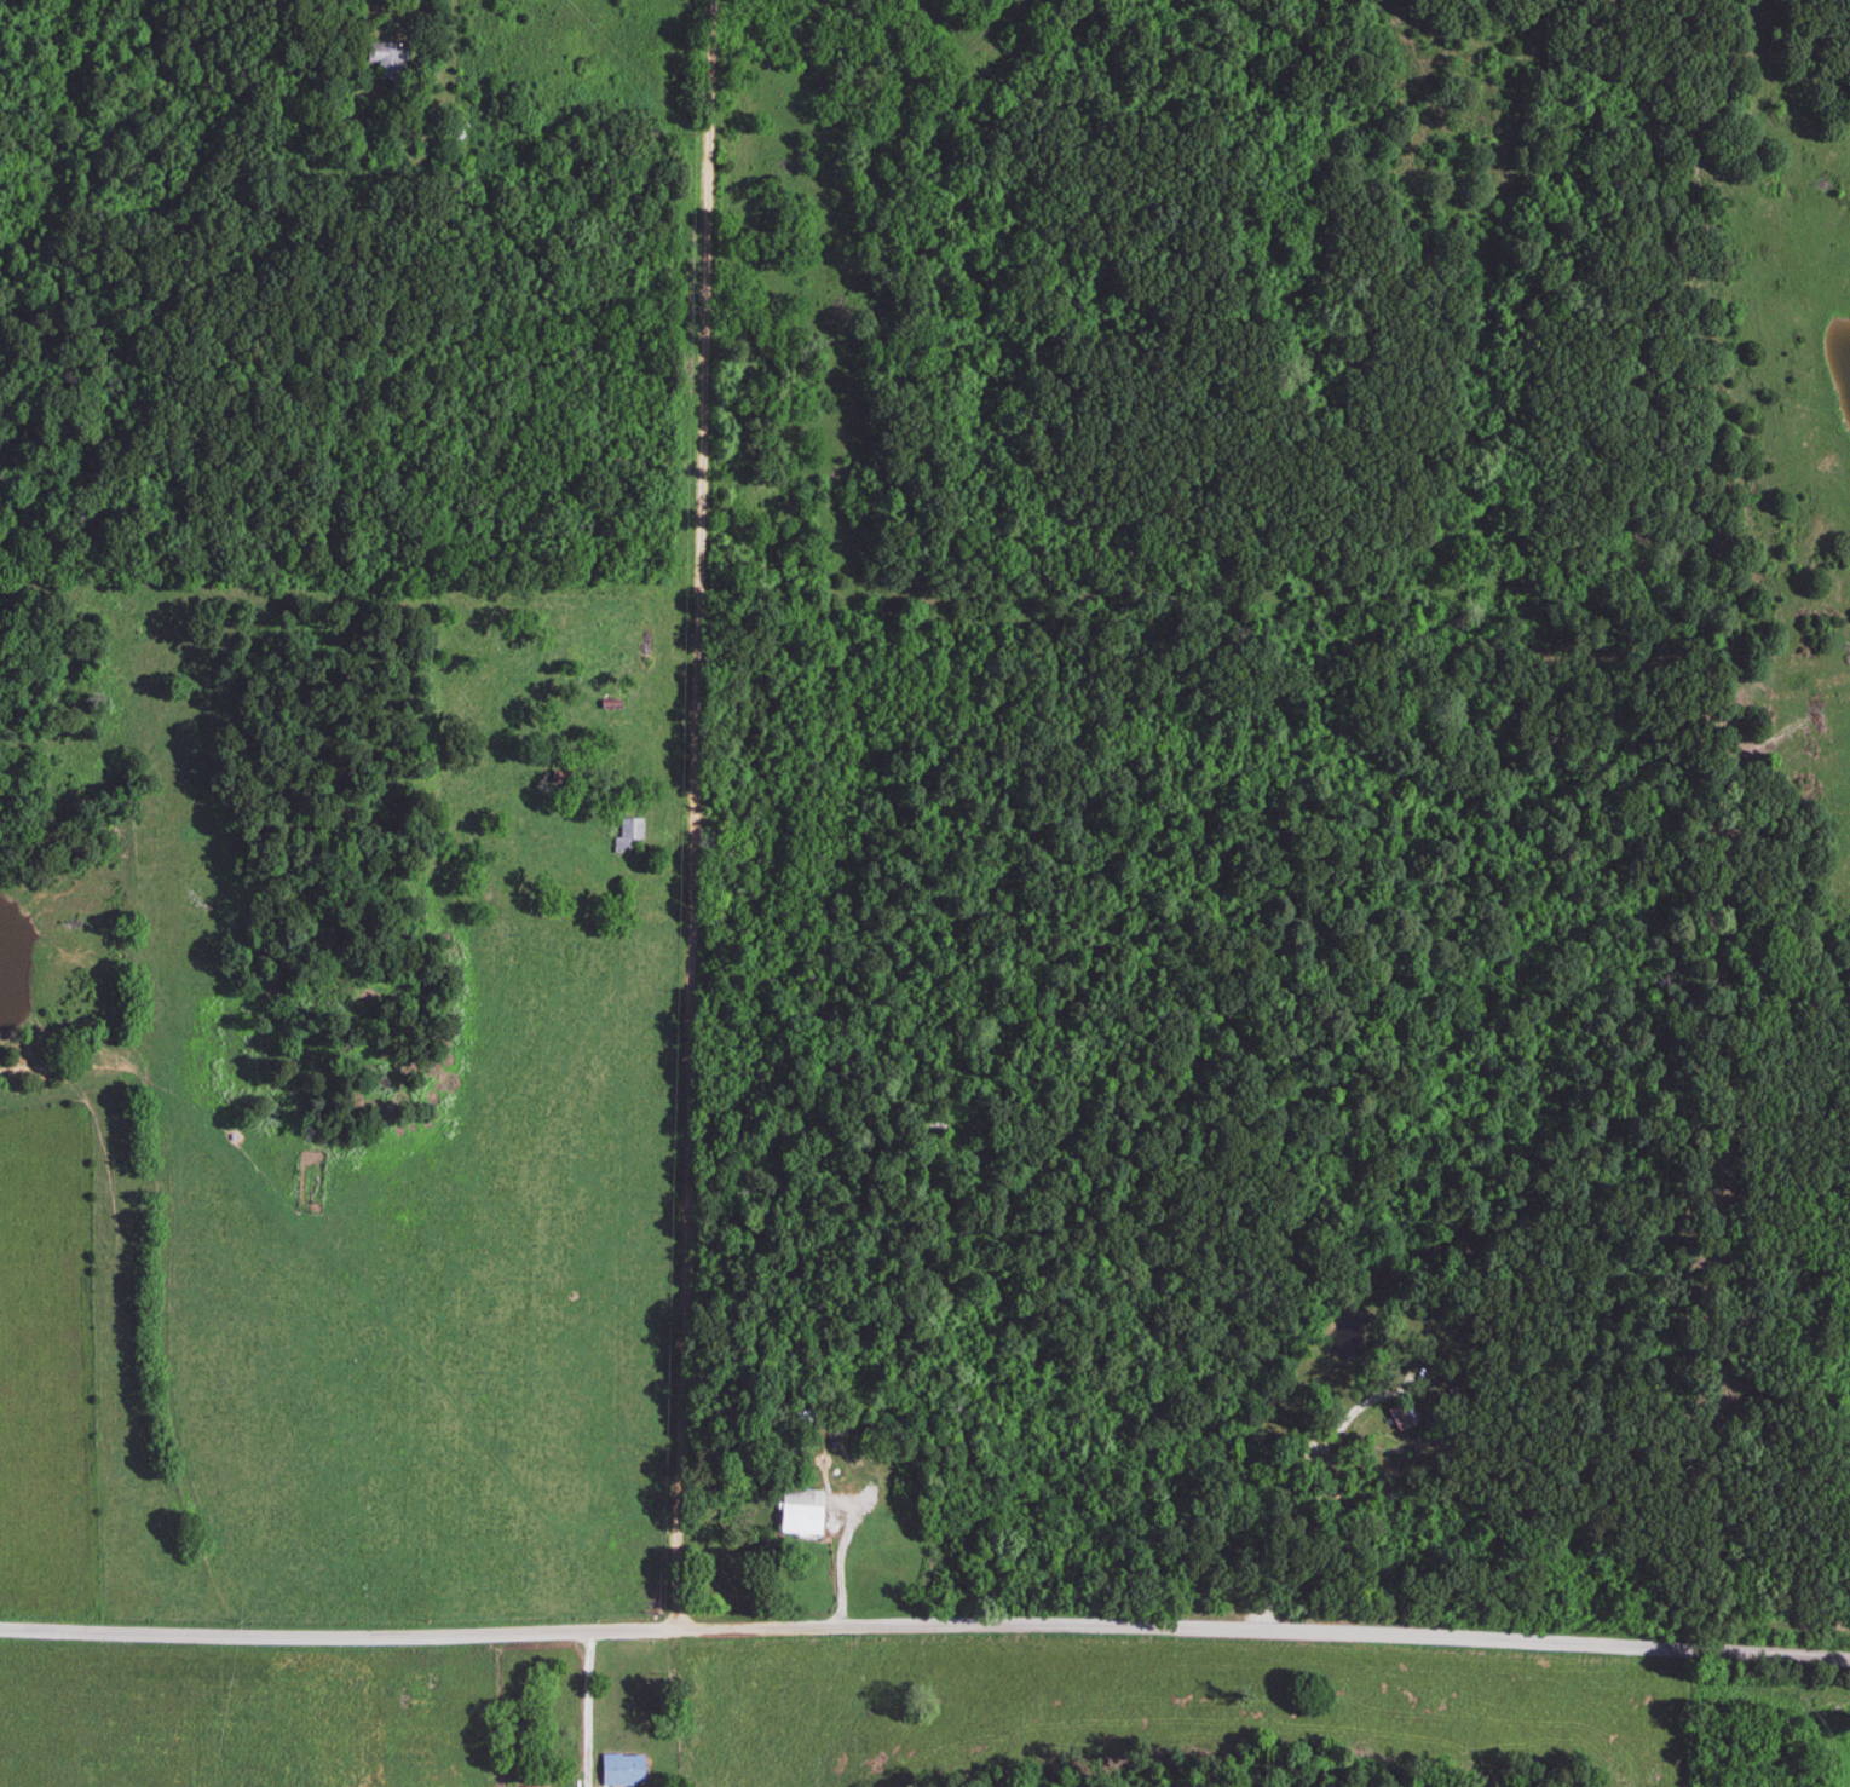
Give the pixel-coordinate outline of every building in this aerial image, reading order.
[(365,64),(376,64),(376,78),(404,78),(404,44),(365,44),(365,64)] [(638,853),(638,823),(617,823),(617,853),(638,853)] [(822,1492),(781,1489),(779,1534),(819,1536),(822,1492)] [(643,1785),(643,1754),(599,1754),(599,1785),(643,1785)]
